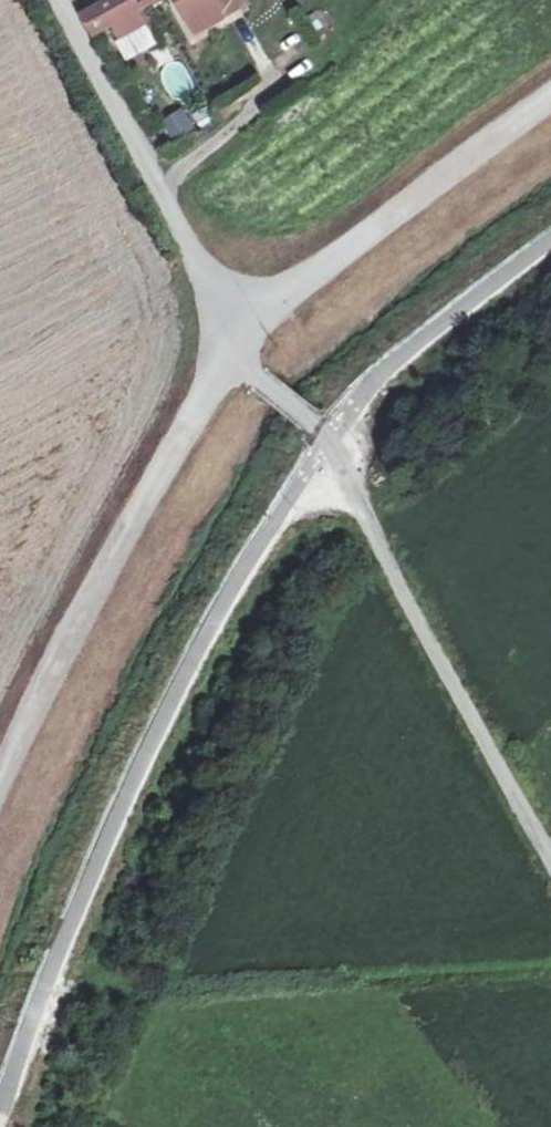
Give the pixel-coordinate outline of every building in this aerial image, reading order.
[(89,34),(110,23),(118,36),(140,24),(133,11),(155,0),(112,0),(80,17),(89,34)] [(194,33),(243,7),(239,0),(177,0),(194,33)] [(176,144),(199,129),(185,107),(162,122),(176,144)]
